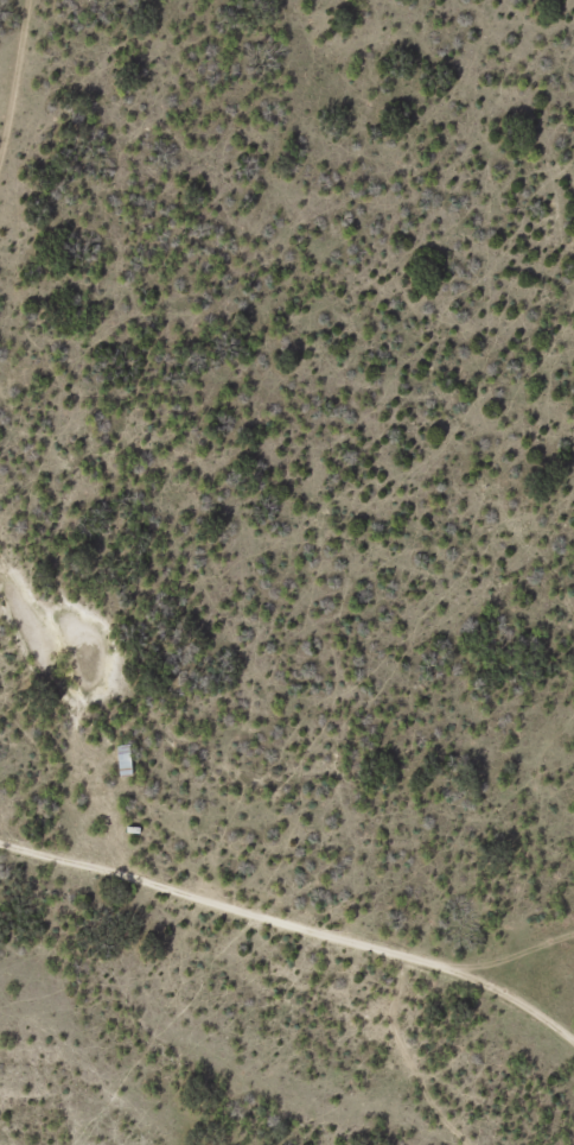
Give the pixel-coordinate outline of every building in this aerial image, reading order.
[(115,748),(116,775),(127,775),(126,748),(115,748)]
